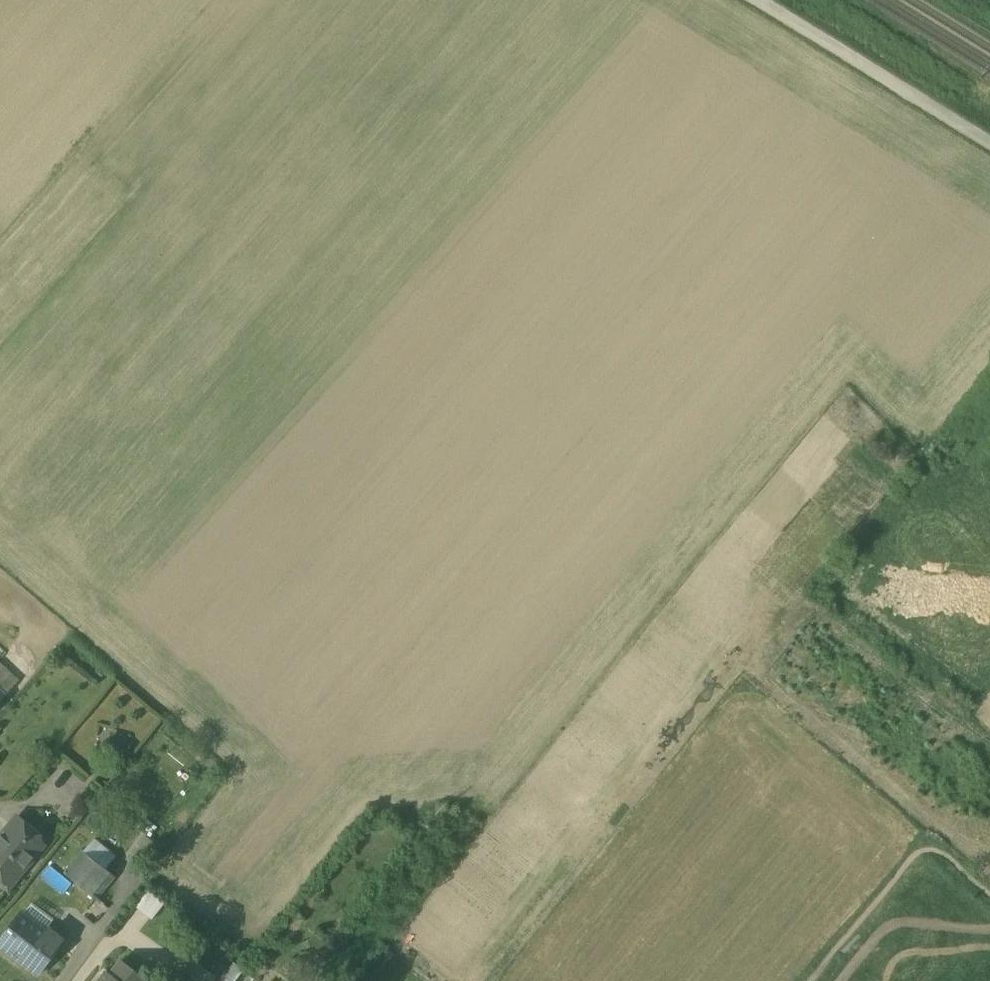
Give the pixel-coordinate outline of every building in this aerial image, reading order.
[(0,839),(0,874),(13,884),(26,868),(31,866),(35,862),(35,857),(45,846),(33,836),(36,832),(18,817),(0,839)] [(116,877),(84,851),(65,873),(97,900),(116,877)] [(141,860),(133,854),(129,860),(136,865),(141,860)] [(21,916),(0,943),(0,945),(39,975),(65,941),(49,928),(45,934),(21,916)] [(100,980),(146,980),(147,980),(122,961),(111,975),(107,972),(100,980)] [(220,980),(236,980),(244,971),(234,963),(220,980)] [(201,966),(190,980),(214,980),(217,978),(201,966)]
